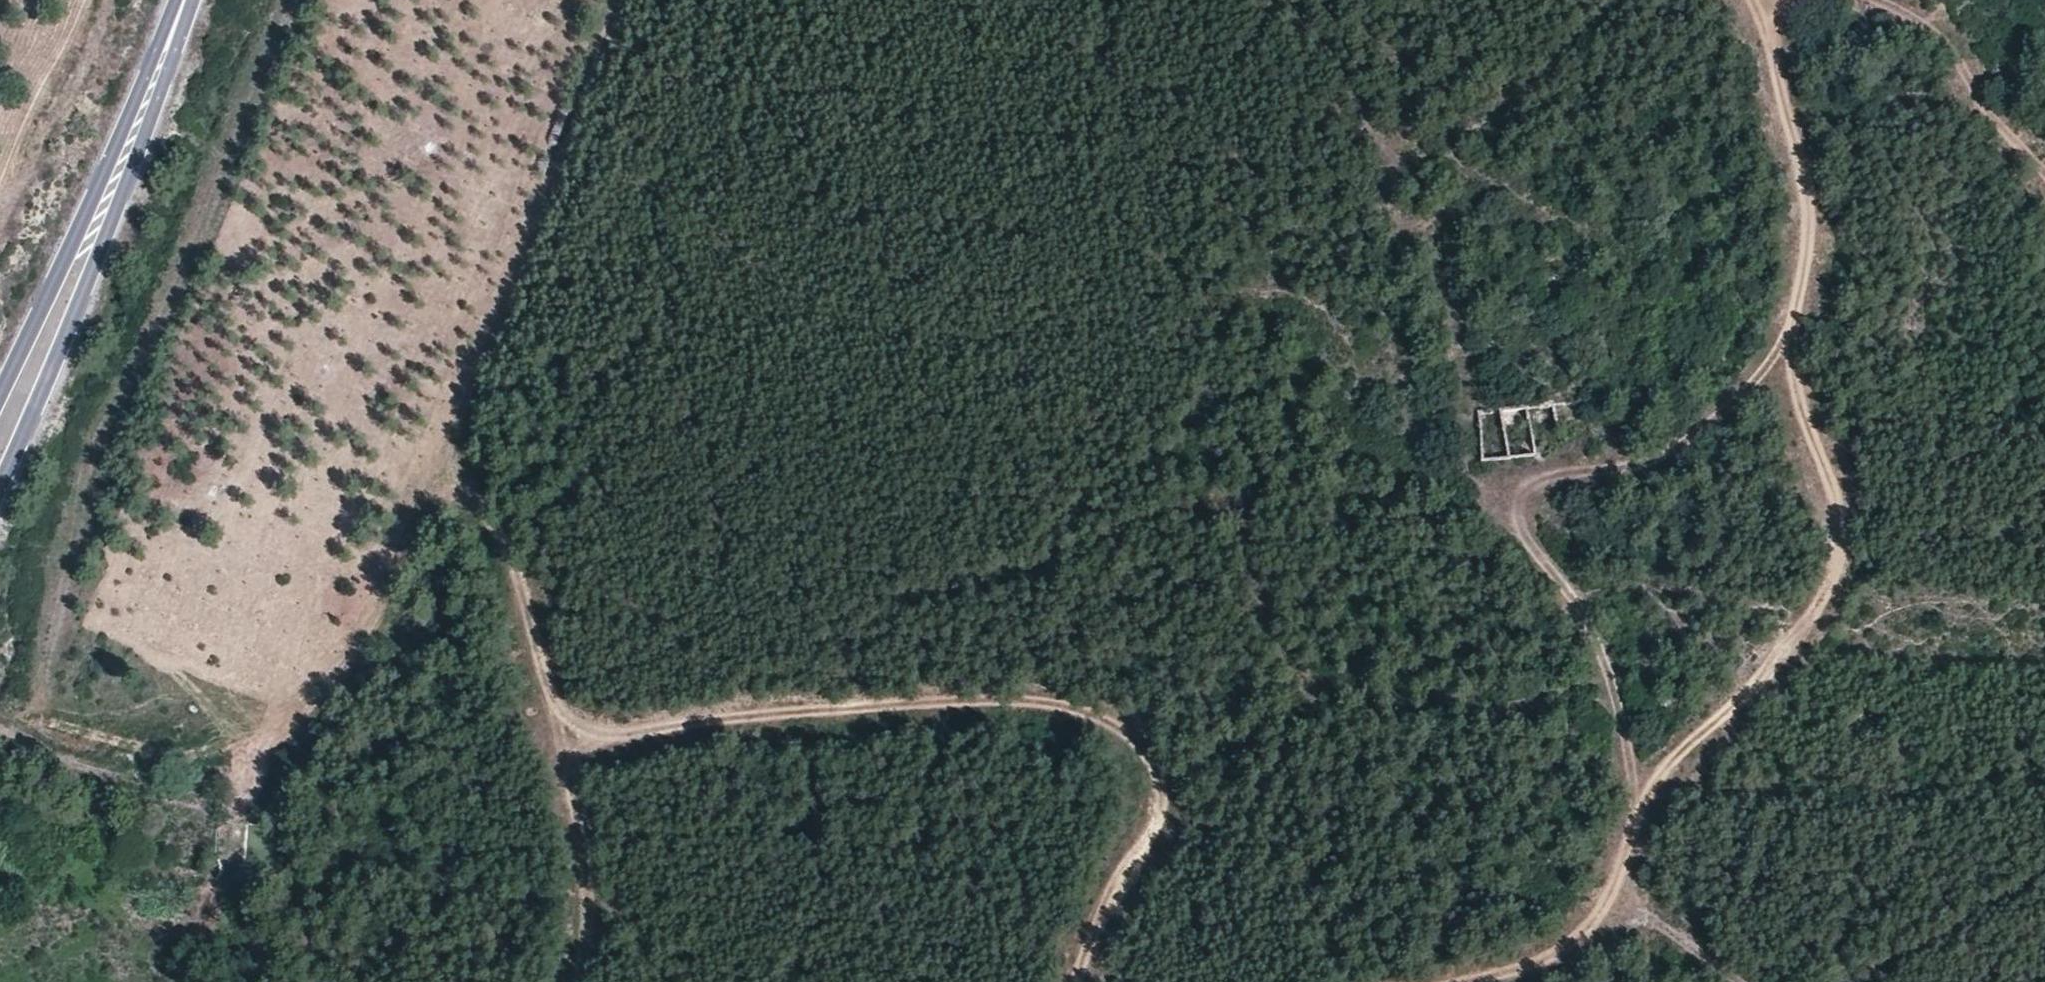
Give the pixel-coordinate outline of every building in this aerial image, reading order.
[(1485,466),(1593,454),(1586,400),(1479,413),(1485,466)]
